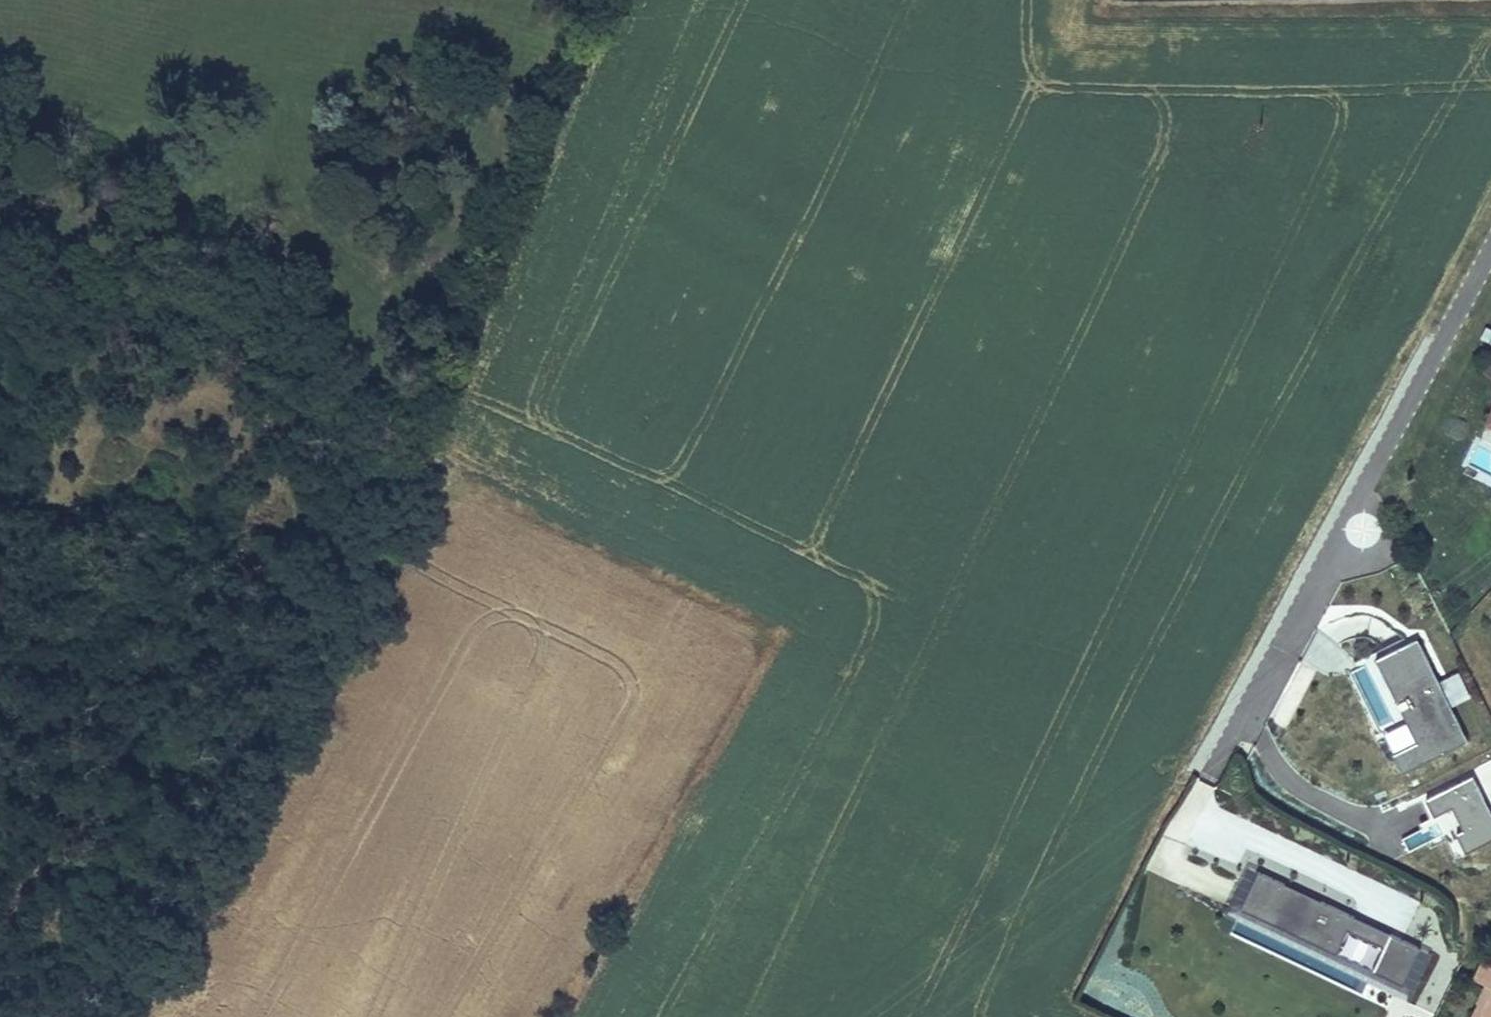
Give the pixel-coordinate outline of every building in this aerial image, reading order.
[(1481,372),(1490,377),(1490,351),(1481,372)] [(1421,634),(1381,654),(1421,736),(1397,748),(1406,766),(1471,734),(1421,634)] [(1465,824),(1457,828),(1468,850),(1490,838),(1490,801),(1476,771),(1427,795),(1437,814),(1455,805),(1465,824)] [(1246,864),(1224,912),(1399,995),(1422,947),(1246,864)] [(1486,983),(1469,1016),(1490,1016),(1490,943),(1474,976),(1486,983)] [(1390,1007),(1386,1016),(1411,1016),(1390,1007)]
